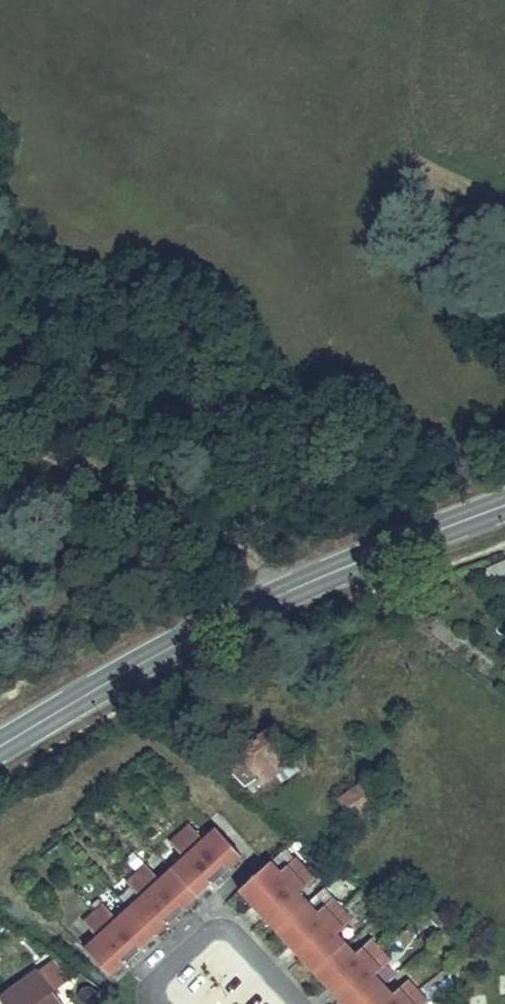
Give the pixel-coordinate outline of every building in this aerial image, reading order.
[(268,719),(223,746),(241,778),(254,771),(258,777),(291,758),(268,719)] [(336,791),(350,822),(370,800),(359,781),(336,791)] [(72,945),(100,971),(227,844),(201,817),(191,827),(176,812),(153,835),(168,850),(148,869),(133,855),(113,875),(128,891),(110,909),(94,893),(69,918),(84,933),(72,945)] [(230,884),(345,1003),(425,1003),(406,985),(394,997),(374,976),(386,964),(367,943),(356,954),(333,931),(345,920),(323,897),(312,907),(291,886),(303,875),(284,856),(273,866),(261,854),(230,884)]
